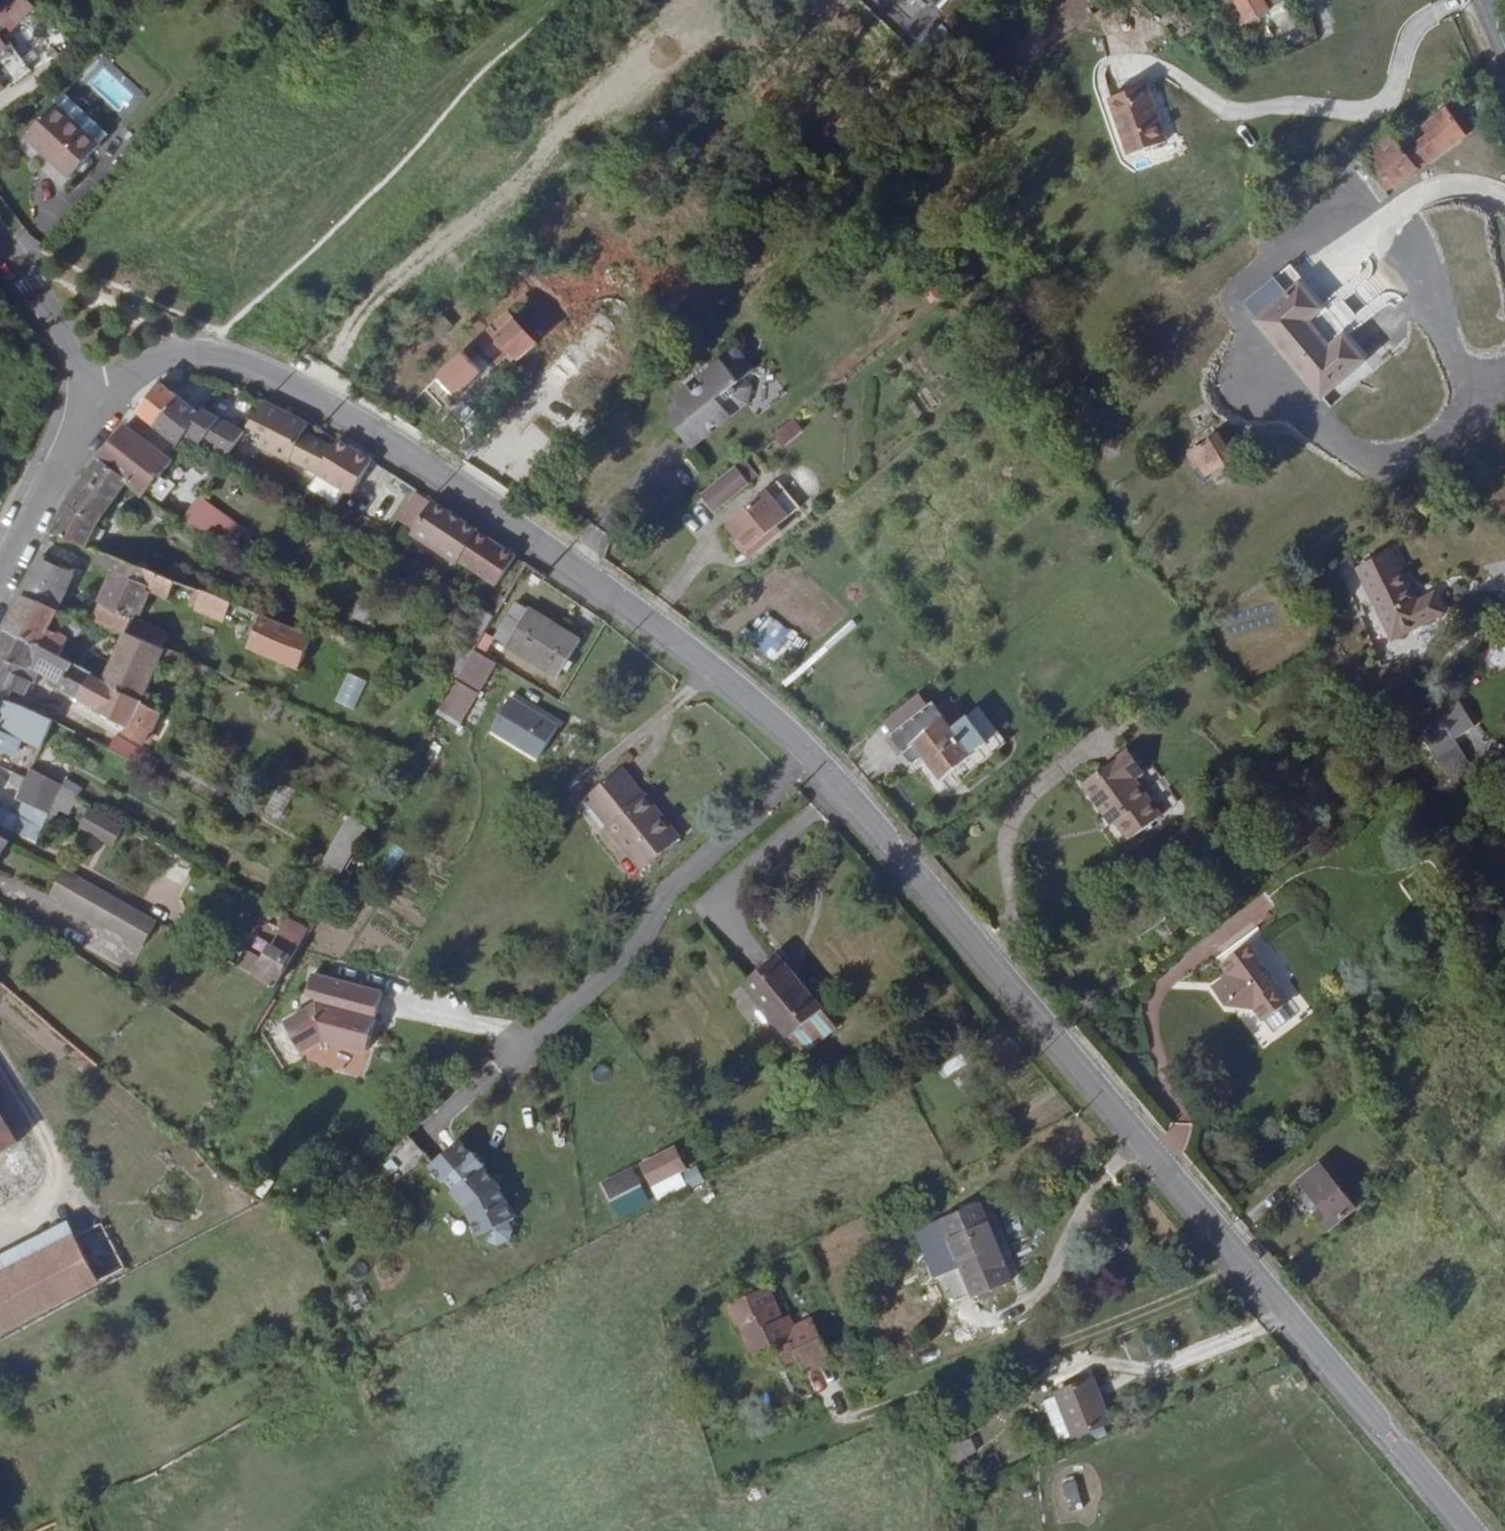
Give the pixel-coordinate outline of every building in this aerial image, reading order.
[(34,8),(27,0),(1,0),(0,1),(0,29),(5,34),(34,8)] [(896,1),(888,8),(909,34),(922,22),(903,0),(895,0),(896,1)] [(922,22),(940,7),(940,0),(903,0),(922,22)] [(1251,14),(1238,21),(1247,36),(1282,17),(1272,0),(1243,0),(1251,14)] [(942,34),(960,58),(966,52),(949,29),(942,34)] [(0,51),(0,91),(18,77),(0,51)] [(103,53),(79,76),(123,122),(147,99),(103,53)] [(1144,93),(1105,105),(1124,162),(1162,149),(1144,93)] [(54,105),(85,134),(94,125),(61,97),(54,105)] [(25,139),(55,166),(85,134),(54,105),(25,139)] [(1458,106),(1447,114),(1449,117),(1461,108),(1458,106)] [(1376,155),(1399,188),(1477,131),(1461,108),(1449,117),(1447,114),(1434,123),(1440,132),(1430,139),(1438,150),(1424,159),(1417,150),(1416,152),(1404,134),(1376,155)] [(85,134),(95,144),(104,134),(94,125),(85,134)] [(85,134),(55,166),(68,178),(98,146),(95,144),(85,134)] [(1330,236),(1296,261),(1364,355),(1410,323),(1395,302),(1379,312),(1357,280),(1371,270),(1354,245),(1342,254),(1330,236)] [(1366,360),(1301,277),(1285,290),(1274,275),(1240,302),(1316,400),(1366,360)] [(501,319),(468,348),(482,362),(496,351),(505,360),(523,345),(501,319)] [(456,358),(432,379),(447,395),(471,376),(456,358)] [(680,413),(683,417),(688,423),(702,440),(720,425),(721,427),(730,420),(731,415),(745,403),(746,394),(739,385),(748,377),(745,374),(732,358),(705,379),(705,391),(687,407),(680,413)] [(182,390),(168,378),(142,408),(149,413),(160,420),(182,390)] [(198,435),(244,459),(248,449),(242,446),(252,427),(210,403),(206,408),(182,390),(160,420),(185,439),(189,434),(195,439),(198,435)] [(338,438),(266,401),(253,422),(264,429),(256,446),(315,475),(338,438)] [(106,454),(138,477),(157,490),(160,487),(171,472),(183,454),(177,450),(185,439),(160,420),(149,413),(139,428),(131,421),(106,454)] [(778,444),(801,435),(795,420),(772,429),(778,444)] [(384,456),(348,436),(328,471),(364,491),(384,456)] [(1232,459),(1216,438),(1192,455),(1208,477),(1232,459)] [(179,577),(207,586),(219,591),(228,566),(184,552),(156,532),(151,538),(154,540),(147,548),(100,525),(106,513),(138,477),(106,454),(75,491),(56,529),(103,547),(179,577)] [(185,481),(171,472),(160,487),(174,497),(185,481)] [(446,496),(421,479),(405,513),(425,526),(446,496)] [(231,534),(240,520),(222,507),(226,502),(208,490),(191,514),(231,534)] [(705,510),(733,542),(750,527),(723,495),(705,510)] [(471,554),(490,526),(446,496),(425,526),(470,557),(471,554)] [(239,538),(244,540),(256,545),(262,536),(240,520),(231,534),(239,538)] [(490,526),(471,554),(508,580),(528,550),(490,526)] [(228,566),(231,569),(244,540),(239,538),(228,566)] [(131,628),(137,614),(148,585),(172,595),(179,577),(103,547),(98,558),(116,565),(102,598),(109,602),(107,605),(99,601),(97,608),(92,606),(90,610),(101,615),(127,627),(131,628)] [(77,568),(44,552),(35,571),(69,586),(71,584),(77,568)] [(69,586),(35,571),(25,590),(61,607),(64,598),(72,601),(75,594),(68,590),(69,586)] [(1429,629),(1415,610),(1399,621),(1366,576),(1331,600),(1377,663),(1429,629)] [(227,613),(234,596),(219,591),(207,586),(200,602),(227,613)] [(93,670),(97,673),(108,651),(89,640),(55,621),(61,607),(25,590),(6,628),(71,660),(93,670)] [(503,657),(506,659),(515,643),(571,677),(586,653),(582,650),(590,638),(585,634),(587,630),(575,623),(572,628),(527,600),(495,652),(503,657)] [(483,645),(504,611),(489,602),(448,669),(464,676),(483,645)] [(252,643),(305,663),(318,628),(265,608),(252,643)] [(131,628),(164,642),(170,627),(137,614),(131,628)] [(773,662),(795,636),(769,614),(747,640),(773,662)] [(108,651),(115,655),(127,627),(101,615),(89,640),(108,651)] [(165,707),(189,651),(164,642),(131,628),(127,627),(115,655),(105,677),(165,707)] [(62,679),(71,660),(6,628),(0,644),(0,679),(13,686),(23,691),(30,677),(34,679),(40,666),(62,679)] [(503,657),(495,652),(483,645),(464,676),(446,707),(428,736),(448,747),(466,718),(503,657)] [(59,683),(82,694),(93,670),(71,660),(62,679),(59,683)] [(169,709),(165,707),(105,677),(97,673),(93,670),(82,694),(131,721),(125,730),(147,741),(155,727),(159,728),(169,709)] [(354,709),(364,679),(345,673),(335,703),(354,709)] [(0,692),(0,725),(24,736),(26,731),(35,709),(8,696),(0,692)] [(539,759),(557,718),(505,695),(487,736),(539,759)] [(35,709),(26,731),(40,739),(44,736),(51,718),(35,709)] [(920,710),(876,743),(901,771),(913,763),(941,796),(988,757),(956,721),(952,725),(946,718),(934,726),(920,710)] [(146,761),(151,763),(156,755),(152,752),(122,735),(115,748),(144,763),(146,761)] [(1163,798),(1146,774),(1143,769),(1153,762),(1139,743),(1092,776),(1107,798),(1111,794),(1126,814),(1128,817),(1154,797),(1161,799),(1163,798)] [(1156,766),(1153,762),(1143,769),(1146,774),(1156,766)] [(684,835),(626,766),(601,787),(623,812),(611,822),(649,866),(684,835)] [(87,800),(101,774),(89,768),(75,793),(87,800)] [(266,811),(279,817),(292,790),(279,784),(266,811)] [(63,787),(57,800),(62,803),(69,790),(63,787)] [(623,812),(601,787),(590,797),(611,822),(623,812)] [(1111,794),(1107,798),(1121,818),(1126,814),(1111,794)] [(1171,809),(1163,798),(1161,799),(1154,797),(1128,817),(1139,832),(1171,809)] [(32,820),(43,826),(52,809),(40,803),(32,820)] [(119,842),(129,822),(114,814),(94,803),(86,818),(81,815),(79,820),(119,842)] [(345,874),(376,822),(358,812),(328,865),(345,874)] [(32,820),(23,835),(36,842),(43,826),(32,820)] [(0,831),(0,855),(11,837),(0,831)] [(396,870),(404,850),(391,844),(383,865),(396,870)] [(160,918),(66,867),(51,894),(144,944),(160,918)] [(311,929),(315,923),(288,908),(284,914),(311,929)] [(1247,938),(1214,957),(1224,976),(1213,982),(1240,1030),(1285,1005),(1247,938)] [(230,957),(234,950),(216,940),(212,946),(230,957)] [(279,982),(296,955),(273,941),(260,965),(234,950),(230,957),(279,982)] [(749,980),(810,1052),(843,1021),(782,950),(749,980)] [(319,1004),(291,1013),(301,1043),(327,1035),(371,1046),(385,989),(315,970),(310,991),(322,994),(319,1004)] [(1273,1048),(1281,1060),(1288,1055),(1281,1042),(1273,1048)] [(1330,1095),(1336,1090),(1321,1071),(1316,1075),(1330,1095)] [(21,1138),(0,1107),(0,1151),(21,1138)] [(468,1133),(438,1159),(451,1174),(454,1172),(464,1182),(460,1184),(474,1200),(489,1228),(495,1225),(500,1233),(508,1236),(519,1230),(522,1222),(518,1213),(524,1210),(507,1177),(491,1159),(493,1157),(483,1146),(481,1147),(468,1133)] [(393,1150),(407,1172),(426,1159),(412,1138),(393,1150)] [(691,1163),(682,1145),(649,1162),(658,1180),(691,1163)] [(1283,1181),(1301,1205),(1324,1186),(1306,1164),(1283,1181)] [(695,1165),(681,1172),(689,1188),(703,1181),(695,1165)] [(648,1185),(641,1171),(616,1184),(623,1198),(648,1185)] [(454,1172),(451,1174),(460,1184),(464,1182),(454,1172)] [(1345,1212),(1324,1186),(1301,1205),(1303,1208),(1299,1212),(1317,1235),(1345,1212)] [(933,1222),(963,1297),(1017,1276),(987,1201),(933,1222)] [(93,1281),(59,1218),(0,1250),(0,1331),(93,1281)] [(787,1346),(795,1361),(812,1353),(818,1365),(843,1352),(826,1318),(822,1320),(797,1332),(790,1317),(774,1285),(735,1305),(745,1327),(747,1326),(763,1357),(779,1350),(787,1346)] [(797,1332),(822,1320),(819,1312),(801,1321),(797,1314),(790,1317),(797,1332)] [(787,1365),(795,1361),(787,1346),(779,1350),(787,1365)] [(1115,1416),(1098,1374),(1063,1388),(1080,1430),(1115,1416)] [(978,1433),(952,1445),(964,1473),(979,1466),(973,1452),(983,1447),(978,1433)]
